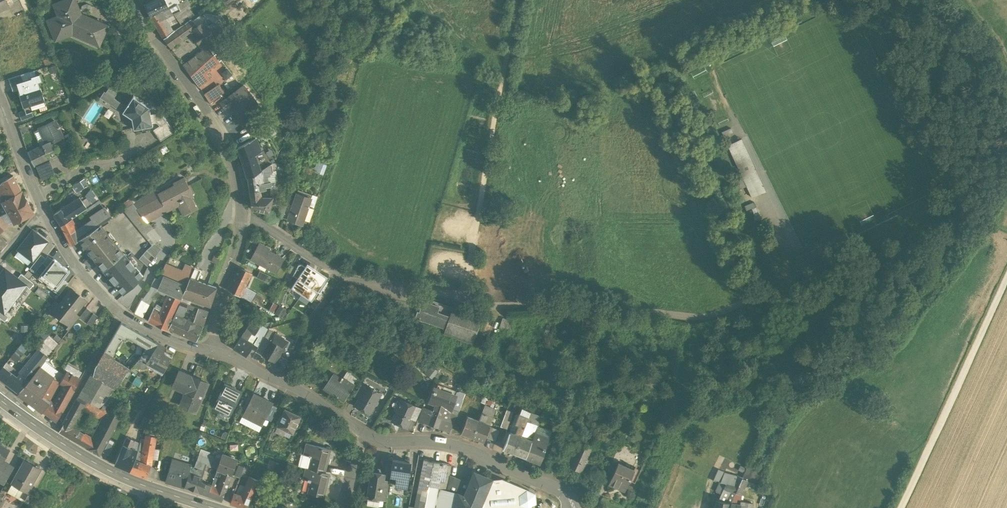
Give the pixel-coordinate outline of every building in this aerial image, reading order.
[(9,6),(8,5),(6,0),(0,0),(0,10),(9,6)] [(54,4),(55,5),(57,5),(61,16),(48,21),(55,39),(71,33),(88,41),(91,35),(101,40),(107,27),(87,18),(86,19),(80,16),(81,15),(75,0),(66,0),(54,4)] [(144,6),(150,18),(158,14),(165,11),(169,9),(165,0),(157,0),(144,6)] [(169,9),(177,5),(187,0),(166,0),(165,1),(169,9)] [(187,0),(177,5),(180,11),(183,10),(186,15),(190,12),(186,8),(190,6),(187,0)] [(177,5),(171,8),(174,15),(181,12),(180,11),(177,5)] [(169,9),(165,11),(169,17),(174,15),(171,8),(169,9)] [(183,10),(180,11),(181,12),(174,15),(180,23),(182,26),(190,20),(186,15),(183,10)] [(165,11),(158,14),(167,29),(170,27),(165,19),(169,17),(165,11)] [(170,27),(167,29),(158,14),(150,18),(163,40),(173,31),(170,27)] [(169,17),(165,19),(170,27),(180,23),(174,15),(169,17)] [(220,41),(205,21),(197,27),(192,19),(190,20),(182,26),(181,26),(188,36),(193,33),(196,38),(195,38),(200,44),(201,44),(206,50),(220,41)] [(181,26),(174,31),(173,31),(163,40),(170,49),(188,36),(181,26)] [(210,49),(183,67),(191,77),(201,68),(204,65),(214,55),(210,49)] [(223,66),(216,71),(220,76),(226,70),(223,66)] [(201,68),(191,77),(199,88),(206,83),(209,80),(205,76),(207,74),(205,73),(201,68)] [(211,76),(210,77),(215,82),(215,83),(222,77),(220,76),(216,71),(211,76)] [(40,74),(29,78),(29,80),(32,79),(33,82),(38,81),(39,82),(42,81),(40,74)] [(21,75),(9,79),(12,86),(17,85),(23,83),(23,82),(21,75)] [(29,80),(23,82),(23,83),(17,85),(24,107),(44,100),(39,82),(38,81),(33,82),(32,79),(29,80)] [(215,82),(209,87),(206,83),(199,88),(201,90),(210,104),(217,99),(215,95),(216,94),(215,92),(220,88),(215,83),(215,82)] [(243,86),(221,104),(226,110),(230,106),(243,122),(251,116),(250,113),(256,108),(247,97),(250,95),(243,86)] [(105,87),(99,98),(114,106),(120,95),(105,87)] [(149,107),(133,97),(122,112),(131,119),(133,130),(152,126),(152,123),(150,115),(149,107)] [(44,100),(24,107),(25,110),(30,108),(31,110),(45,105),(45,103),(44,100)] [(25,110),(19,112),(22,120),(33,116),(31,110),(30,108),(25,110)] [(156,115),(152,115),(150,115),(152,123),(154,123),(156,124),(158,125),(159,126),(166,121),(164,119),(161,117),(158,116),(156,115)] [(55,120),(39,127),(47,144),(51,142),(52,144),(54,143),(54,141),(63,136),(55,120)] [(159,126),(153,130),(160,141),(174,132),(166,121),(159,126)] [(249,141),(238,148),(243,162),(245,169),(253,165),(251,157),(260,151),(258,145),(256,139),(250,142),(249,141)] [(742,139),(732,143),(735,151),(731,153),(740,171),(741,174),(746,171),(753,187),(758,195),(766,192),(742,139)] [(47,144),(43,145),(47,154),(57,149),(54,143),(52,144),(51,142),(47,144)] [(264,142),(258,145),(260,151),(263,160),(264,159),(268,157),(268,155),(270,154),(269,151),(264,142)] [(43,145),(28,152),(34,166),(49,159),(47,154),(43,145)] [(49,159),(34,166),(35,166),(36,166),(42,180),(56,174),(49,159)] [(253,165),(245,169),(248,178),(252,177),(257,174),(268,167),(264,159),(263,160),(259,161),(253,165)] [(268,167),(257,174),(258,184),(268,183),(267,174),(273,173),(272,164),(268,167)] [(741,174),(740,171),(735,176),(741,188),(746,185),(741,174)] [(753,187),(746,171),(741,174),(746,185),(748,189),(753,187)] [(257,174),(252,177),(248,178),(250,192),(259,190),(258,184),(257,174)] [(0,185),(0,196),(3,201),(21,191),(13,175),(5,180),(0,185)] [(83,179),(77,183),(81,189),(88,185),(83,179)] [(186,180),(158,194),(160,198),(150,203),(157,217),(165,212),(164,210),(180,201),(186,214),(196,208),(190,196),(193,194),(186,180)] [(274,182),(271,182),(270,196),(278,196),(278,194),(279,181),(274,182)] [(753,187),(748,189),(752,198),(758,195),(753,187)] [(99,200),(91,189),(79,198),(86,209),(99,200)] [(272,198),(260,198),(259,190),(250,192),(251,210),(269,213),(272,198)] [(21,191),(3,201),(14,222),(32,212),(21,191)] [(311,199),(297,195),(288,221),(302,226),(304,221),(307,210),(313,212),(314,209),(308,207),(311,199)] [(79,198),(67,206),(68,207),(75,216),(86,209),(79,198)] [(150,203),(144,206),(138,210),(147,222),(157,217),(150,203)] [(754,203),(745,207),(747,212),(756,208),(754,203)] [(138,210),(133,204),(124,210),(144,235),(153,228),(147,222),(138,210)] [(286,206),(281,204),(276,217),(282,219),(286,206)] [(75,216),(68,207),(54,215),(61,225),(75,216)] [(104,208),(92,216),(94,220),(94,219),(98,226),(100,225),(111,218),(104,208)] [(313,212),(307,210),(304,221),(310,223),(313,212)] [(8,224),(0,216),(0,232),(8,224)] [(74,229),(66,235),(71,245),(80,240),(81,239),(88,234),(94,229),(95,228),(98,226),(94,219),(94,220),(76,232),(74,229)] [(74,229),(70,223),(63,228),(66,235),(74,229)] [(98,226),(95,228),(88,234),(81,239),(80,240),(104,270),(123,253),(100,225),(98,226)] [(153,228),(144,235),(152,245),(160,238),(153,228)] [(18,251),(33,262),(39,254),(48,242),(33,231),(18,251)] [(270,250),(259,244),(251,260),(277,274),(284,260),(269,252),(270,250)] [(146,250),(139,259),(147,266),(155,257),(146,250)] [(143,277),(123,253),(104,270),(124,293),(143,277)] [(45,259),(39,254),(33,262),(28,268),(35,273),(45,259)] [(42,263),(47,267),(52,260),(48,256),(42,263)] [(64,280),(70,272),(54,259),(52,260),(47,267),(39,277),(56,290),(64,280)] [(183,272),(165,265),(163,269),(160,275),(186,286),(189,279),(194,269),(186,265),(183,272)] [(305,269),(302,266),(300,266),(299,266),(298,266),(298,267),(297,269),(293,278),(297,280),(291,289),(301,296),(317,273),(307,266),(305,269)] [(201,270),(195,267),(194,269),(189,279),(197,281),(201,270)] [(291,267),(284,282),(290,285),(293,278),(297,269),(291,267)] [(0,275),(0,288),(15,300),(26,285),(18,279),(5,269),(0,275)] [(251,275),(238,269),(228,291),(241,298),(241,297),(245,288),(251,275)] [(271,277),(260,272),(257,279),(268,283),(271,277)] [(317,273),(301,296),(311,303),(318,294),(320,296),(327,286),(328,284),(326,282),(327,279),(317,273)] [(21,274),(18,279),(26,285),(31,288),(34,283),(21,274)] [(186,286),(160,275),(158,279),(155,287),(170,293),(166,300),(159,317),(152,312),(148,321),(166,331),(181,298),(182,297),(186,286)] [(197,281),(189,279),(186,286),(182,297),(189,300),(190,299),(192,299),(199,282),(197,281)] [(68,283),(64,280),(56,290),(55,291),(59,295),(68,283)] [(216,288),(199,282),(192,299),(202,303),(210,305),(216,288)] [(332,290),(327,286),(317,301),(322,304),(332,290)] [(38,287),(34,292),(43,298),(47,293),(38,287)] [(15,300),(0,288),(0,310),(5,314),(15,300)] [(256,294),(245,288),(241,297),(241,298),(251,303),(252,302),(256,294)] [(59,304),(55,310),(55,311),(54,313),(66,323),(67,321),(68,321),(75,313),(85,300),(72,289),(59,304)] [(264,299),(256,294),(252,302),(260,307),(264,299)] [(189,300),(182,297),(181,298),(176,310),(183,313),(189,300)] [(141,299),(135,313),(144,317),(150,302),(141,299)] [(273,304),(264,299),(260,307),(266,310),(269,312),(273,304)] [(428,302),(422,300),(419,310),(421,311),(419,315),(418,314),(415,322),(446,332),(447,332),(451,319),(450,319),(452,314),(427,305),(428,302)] [(55,301),(46,311),(52,315),(54,313),(55,311),(55,310),(59,304),(55,301)] [(210,305),(202,303),(200,308),(208,311),(210,305)] [(80,317),(79,317),(84,321),(91,312),(87,308),(80,317)] [(208,311),(200,308),(197,316),(206,318),(208,311)] [(0,310),(0,318),(1,318),(5,321),(8,317),(5,314),(0,310)] [(176,310),(168,329),(174,332),(181,318),(182,317),(183,313),(176,310)] [(75,313),(68,321),(67,321),(66,323),(64,325),(70,329),(79,317),(80,317),(75,313)] [(93,313),(87,323),(92,326),(98,316),(93,313)] [(481,323),(452,314),(450,319),(451,319),(447,332),(446,332),(445,336),(473,346),(481,323)] [(186,322),(180,334),(197,342),(202,330),(206,318),(197,316),(196,315),(193,322),(188,320),(186,322)] [(181,318),(174,332),(180,334),(186,322),(188,320),(182,317),(181,318)] [(121,322),(108,345),(116,350),(122,338),(126,340),(127,337),(129,338),(134,330),(121,322)] [(512,326),(503,322),(501,329),(510,332),(512,326)] [(254,327),(251,325),(242,338),(246,340),(250,333),(254,336),(259,330),(254,327)] [(158,344),(134,330),(129,338),(146,348),(153,352),(158,344)] [(269,330),(264,339),(270,343),(270,341),(269,340),(274,333),(269,330)] [(290,344),(275,334),(271,341),(285,350),(287,350),(290,344)] [(246,340),(242,338),(240,340),(234,349),(246,356),(253,345),(246,340)] [(264,339),(257,350),(263,354),(270,343),(264,339)] [(271,341),(270,341),(270,343),(263,354),(262,355),(274,362),(277,356),(280,358),(285,350),(271,341)] [(27,348),(21,344),(17,348),(24,353),(27,348)] [(146,362),(164,372),(172,357),(163,351),(165,348),(158,344),(153,352),(146,362)] [(116,350),(108,345),(104,351),(113,356),(116,352),(116,350)] [(24,353),(17,348),(12,355),(19,359),(24,353)] [(153,352),(146,348),(141,356),(140,357),(146,362),(153,352)] [(48,356),(40,350),(38,353),(36,356),(44,361),(48,356)] [(113,356),(104,351),(95,365),(106,372),(114,359),(114,356),(113,356)] [(135,358),(127,366),(131,369),(135,363),(140,357),(141,356),(138,354),(135,357),(135,358)] [(36,356),(23,371),(28,375),(31,377),(38,369),(44,361),(36,356)] [(106,372),(95,365),(93,374),(115,388),(129,369),(130,370),(131,369),(127,366),(114,359),(106,372)] [(432,379),(438,373),(431,365),(425,371),(432,379)] [(501,368),(493,365),(491,374),(494,375),(498,376),(501,368)] [(3,367),(0,371),(0,378),(3,381),(10,372),(3,367)] [(26,378),(14,368),(10,372),(3,381),(19,393),(29,380),(26,378)] [(52,380),(38,369),(31,377),(29,380),(19,393),(43,412),(51,402),(48,399),(42,395),(47,389),(48,386),(49,386),(52,380)] [(64,385),(54,404),(62,411),(80,379),(66,371),(60,383),(64,385)] [(208,384),(179,371),(172,387),(185,393),(180,405),(196,412),(208,384)] [(139,385),(144,375),(138,372),(133,383),(139,385)] [(115,388),(93,374),(90,376),(78,397),(100,408),(115,388)] [(341,379),(334,375),(325,389),(343,401),(354,385),(342,378),(341,379)] [(241,393),(225,385),(214,408),(230,415),(241,393)] [(361,385),(355,395),(360,398),(366,388),(361,385)] [(380,394),(367,387),(366,388),(360,398),(356,406),(369,413),(373,405),(376,404),(377,402),(376,399),(380,394)] [(456,394),(435,387),(430,402),(436,404),(433,412),(428,423),(430,423),(430,422),(433,423),(437,424),(437,425),(451,430),(460,406),(452,403),(455,396),(456,394)] [(47,389),(42,395),(48,399),(52,393),(51,392),(47,389)] [(273,404),(254,394),(243,417),(263,426),(273,404)] [(463,399),(455,396),(452,403),(460,406),(463,399)] [(79,432),(71,428),(85,404),(77,399),(63,424),(64,424),(59,432),(74,440),(79,432)] [(415,407),(402,401),(400,406),(397,407),(396,410),(397,413),(393,421),(406,427),(410,418),(415,407)] [(54,404),(51,402),(43,412),(56,421),(62,411),(54,404)] [(415,407),(410,418),(417,420),(417,419),(418,419),(421,409),(415,407)] [(421,409),(418,419),(428,423),(433,412),(422,407),(421,409)] [(530,411),(521,407),(519,413),(528,417),(530,411)] [(494,412),(483,408),(482,412),(488,414),(487,415),(493,417),(494,412)] [(111,410),(103,425),(113,429),(121,416),(111,410)] [(300,417),(285,410),(277,427),(275,431),(276,432),(283,435),(285,430),(292,434),(296,425),(298,426),(302,419),(300,418),(300,417)] [(482,412),(476,410),(474,416),(474,419),(478,421),(482,412)] [(506,410),(500,426),(507,429),(513,412),(506,410)] [(488,414),(482,412),(478,421),(483,422),(485,420),(487,415),(488,414)] [(528,417),(519,413),(515,422),(515,423),(519,425),(518,426),(524,429),(528,417)] [(493,417),(487,415),(485,420),(483,422),(490,425),(493,417)] [(474,419),(467,416),(461,433),(472,437),(478,421),(474,419)] [(524,429),(521,436),(524,437),(527,436),(529,437),(533,424),(537,426),(539,421),(528,417),(524,429)] [(483,422),(478,421),(472,437),(484,442),(490,426),(490,425),(483,422)] [(515,422),(513,421),(509,432),(513,433),(514,433),(516,432),(518,426),(519,425),(515,423),(515,422)] [(103,425),(94,441),(104,448),(113,429),(103,425)] [(490,426),(485,437),(495,441),(499,430),(490,426)] [(524,429),(518,426),(516,432),(514,433),(514,434),(521,436),(524,429)] [(552,431),(538,426),(534,436),(548,441),(552,431)] [(505,443),(503,449),(514,453),(521,436),(514,434),(513,433),(509,432),(505,443)] [(155,437),(146,435),(142,452),(140,462),(141,463),(141,464),(143,464),(145,453),(153,454),(155,437)] [(84,436),(80,444),(89,449),(94,441),(84,436)] [(521,436),(514,453),(526,457),(532,440),(524,437),(521,436)] [(548,441),(534,436),(532,440),(526,457),(526,458),(540,463),(548,441)] [(134,441),(127,437),(124,445),(131,448),(134,441)] [(104,448),(94,441),(89,449),(100,455),(104,448)] [(575,442),(565,465),(584,473),(594,450),(575,442)] [(330,449),(305,443),(303,453),(309,454),(309,455),(311,456),(308,468),(325,472),(330,449)] [(567,449),(555,443),(551,455),(561,460),(567,449)] [(0,444),(0,463),(2,464),(3,462),(10,450),(0,444)] [(108,444),(103,452),(108,455),(113,447),(108,444)] [(123,445),(115,465),(130,471),(134,461),(127,458),(131,448),(124,445),(123,445)] [(137,451),(131,448),(127,458),(134,461),(137,451)] [(143,464),(141,464),(141,463),(140,462),(135,460),(135,461),(134,461),(130,471),(146,477),(151,463),(153,454),(145,453),(143,464)] [(231,457),(222,454),(220,459),(217,469),(223,472),(231,475),(232,475),(236,462),(230,460),(231,457)] [(208,458),(199,455),(194,467),(204,471),(206,464),(208,458)] [(220,459),(209,455),(208,458),(206,464),(217,469),(220,459)] [(449,475),(451,465),(423,459),(414,507),(409,505),(408,507),(479,507),(484,494),(467,488),(469,483),(466,482),(449,475)] [(184,487),(191,466),(173,460),(166,481),(184,487)] [(410,463),(393,460),(391,476),(397,477),(395,486),(406,487),(410,463)] [(24,461),(13,480),(21,484),(20,487),(25,489),(28,491),(30,487),(39,471),(38,468),(24,461)] [(617,463),(608,484),(625,491),(629,481),(634,470),(617,463)] [(7,465),(0,476),(0,481),(5,484),(13,468),(7,465)] [(194,467),(191,466),(184,487),(208,496),(211,486),(201,482),(204,471),(194,467)] [(243,469),(238,467),(234,476),(240,478),(241,475),(243,469)] [(308,468),(305,467),(303,477),(308,479),(310,480),(307,492),(325,496),(330,473),(325,472),(308,468)] [(760,472),(747,467),(742,477),(742,478),(748,481),(747,481),(756,484),(760,472)] [(217,469),(211,486),(217,488),(220,479),(223,472),(217,469)] [(250,472),(243,469),(241,475),(247,478),(250,472)] [(634,470),(629,481),(635,483),(640,472),(634,470)] [(718,470),(714,479),(719,481),(720,482),(724,472),(722,471),(718,470)] [(231,475),(223,472),(220,479),(228,482),(231,475)] [(371,472),(368,497),(380,499),(383,481),(384,474),(371,472)] [(490,479),(474,472),(472,477),(469,476),(466,482),(469,483),(467,488),(484,494),(490,479)] [(718,500),(716,500),(714,507),(727,507),(728,502),(730,503),(735,492),(738,486),(738,485),(742,478),(742,477),(724,472),(720,482),(719,481),(715,491),(721,494),(718,500)] [(250,477),(241,496),(250,499),(256,487),(259,481),(250,477)] [(748,481),(742,478),(738,485),(738,486),(744,488),(747,481),(748,481)] [(217,488),(211,486),(208,496),(222,501),(228,482),(220,479),(217,488)] [(492,480),(490,479),(484,494),(479,507),(529,507),(536,503),(535,494),(527,489),(502,479),(492,480)] [(383,481),(380,499),(386,500),(389,482),(383,481)] [(744,488),(738,486),(735,492),(740,494),(741,495),(744,488)] [(28,491),(25,489),(21,497),(29,502),(35,490),(30,487),(28,491)] [(740,494),(735,492),(730,503),(739,504),(740,501),(741,495),(740,494)] [(761,492),(759,497),(758,507),(766,507),(770,494),(761,492)] [(234,493),(230,504),(244,507),(247,507),(250,499),(241,496),(234,493)]
